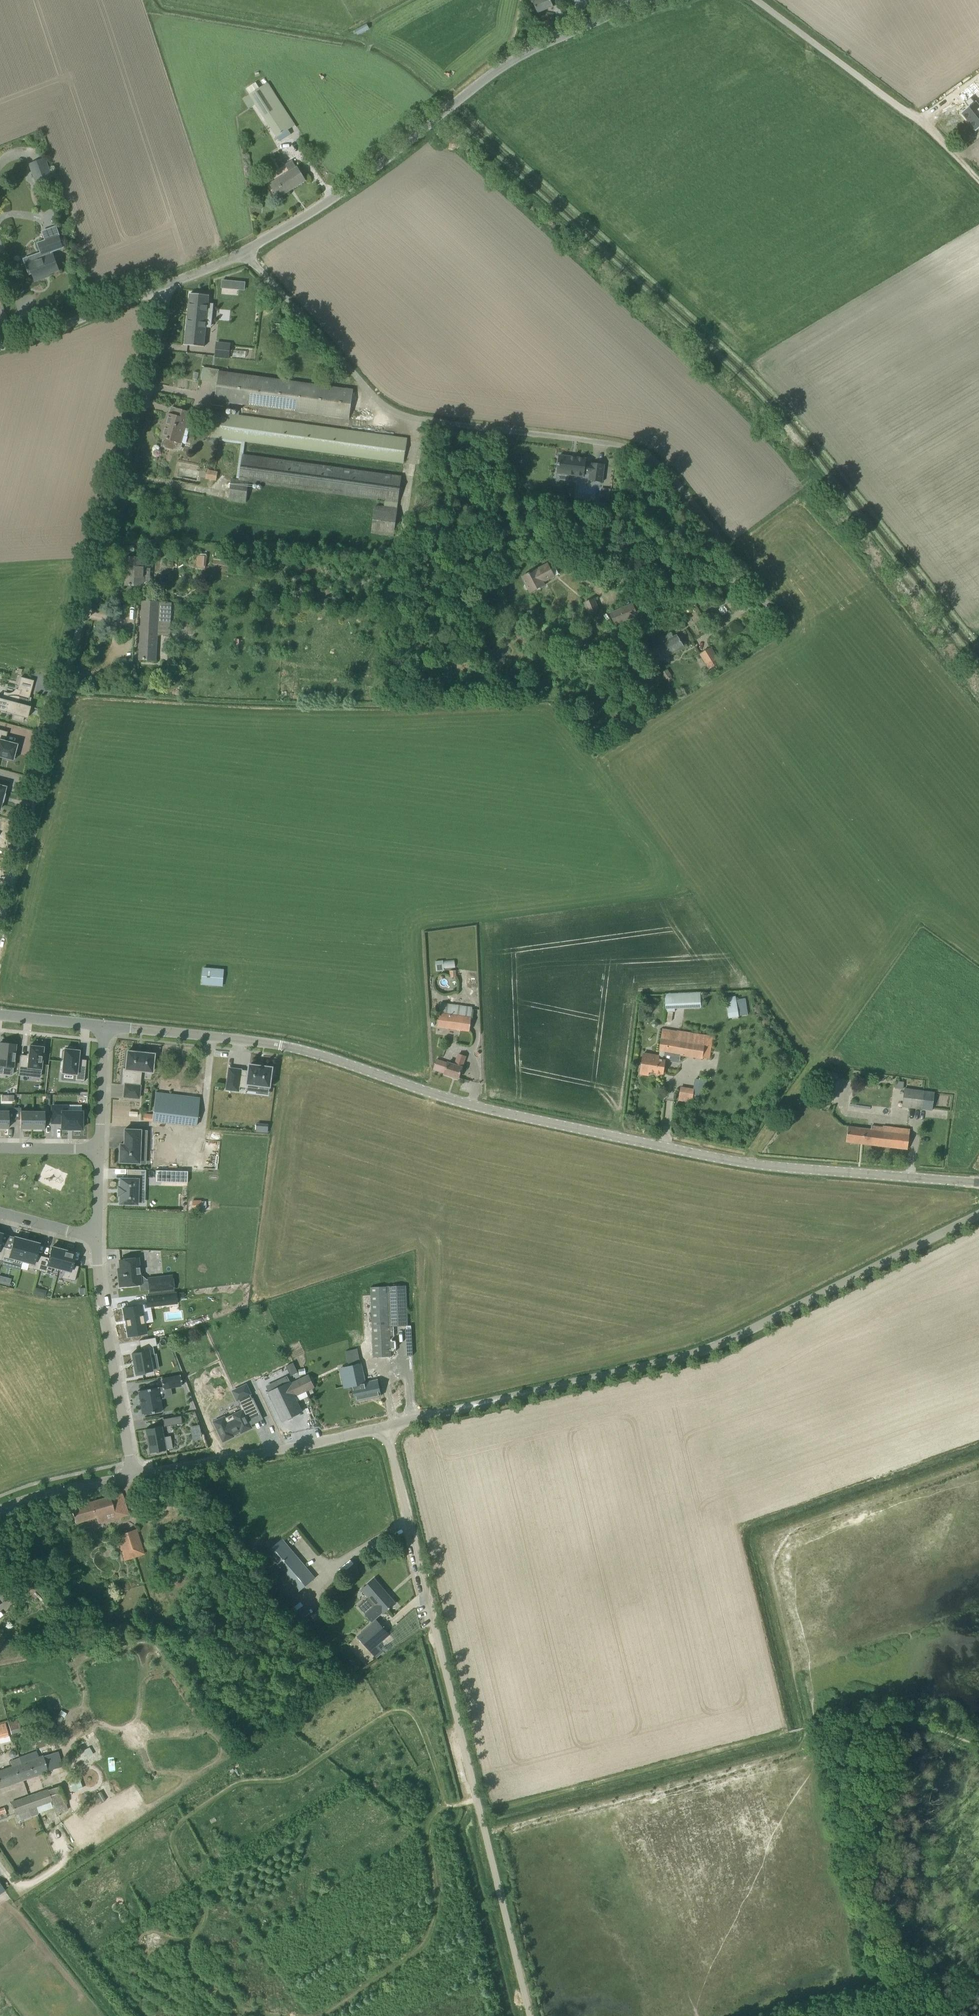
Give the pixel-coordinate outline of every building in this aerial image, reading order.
[(531,3),(533,2),(538,13),(553,6),(550,0),(530,0),(531,3)] [(367,24),(355,30),(358,35),(369,29),(367,24)] [(957,95),(964,104),(965,103),(968,107),(961,113),(976,131),(978,128),(978,107),(974,102),(970,98),(978,91),(978,89),(973,82),(957,95)] [(268,83),(243,99),(249,108),(256,104),(280,141),(291,133),(289,130),(296,125),(268,83)] [(36,183),(53,177),(45,158),(28,164),(36,183)] [(298,168),(271,185),(278,197),(305,181),(298,168)] [(59,270),(53,253),(52,254),(51,252),(63,247),(56,227),(43,232),(47,241),(38,243),(42,254),(35,257),(36,260),(26,263),(30,274),(32,273),(35,281),(45,278),(44,276),(59,270)] [(186,345),(204,347),(206,327),(206,322),(210,322),(212,305),(208,305),(208,303),(209,295),(190,293),(185,345),(186,345)] [(271,333),(274,333),(284,334),(284,324),(272,323),(271,333)] [(219,372),(215,399),(227,401),(349,418),(353,391),(219,372)] [(226,414),(227,401),(215,399),(213,412),(210,436),(220,437),(219,441),(241,443),(236,479),(232,479),(229,500),(246,502),(249,482),(398,502),(402,476),(243,455),(245,441),(404,463),(407,439),(226,414)] [(161,438),(164,438),(162,446),(174,449),(176,442),(180,443),(185,426),(186,427),(190,412),(176,408),(174,415),(168,414),(161,438)] [(559,455),(557,473),(584,476),(584,473),(590,473),(589,480),(602,482),(604,465),(591,463),(591,464),(585,464),(586,459),(559,455)] [(206,479),(216,481),(218,471),(207,469),(206,479)] [(530,481),(523,484),(525,491),(533,488),(530,481)] [(600,488),(598,503),(609,504),(610,489),(600,488)] [(394,536),(397,510),(375,506),(371,533),(394,536)] [(197,556),(197,567),(207,568),(207,556),(197,556)] [(125,585),(144,586),(145,558),(130,557),(130,566),(126,566),(125,585)] [(529,589),(531,593),(545,585),(543,582),(559,574),(555,566),(551,569),(548,564),(536,570),(536,569),(522,577),(526,583),(524,585),(524,587),(525,589),(527,589),(529,589)] [(585,603),(589,614),(599,610),(594,599),(585,603)] [(140,659),(156,660),(157,633),(169,634),(171,603),(143,601),(140,659)] [(611,613),(615,624),(637,615),(633,604),(611,613)] [(662,644),(648,653),(655,664),(684,647),(677,635),(673,637),(671,633),(659,639),(662,644)] [(710,647),(710,648),(700,654),(710,669),(720,663),(710,647)] [(661,674),(665,680),(667,679),(669,682),(673,679),(671,676),(672,676),(668,669),(661,674)] [(29,710),(30,706),(29,706),(31,697),(30,697),(30,698),(29,698),(34,680),(21,677),(17,690),(18,690),(20,691),(18,696),(14,695),(12,695),(10,695),(8,695),(6,696),(5,696),(4,697),(3,698),(3,699),(0,698),(0,711),(13,715),(12,719),(23,721),(24,717),(27,718),(29,710)] [(0,730),(0,757),(12,760),(13,758),(16,759),(17,753),(14,752),(16,745),(5,741),(7,732),(0,730)] [(443,959),(436,960),(436,970),(444,969),(444,968),(443,960),(443,959)] [(204,971),(203,974),(202,984),(222,986),(224,972),(204,971)] [(700,992),(665,994),(666,1012),(668,1012),(673,1011),(675,1011),(675,1008),(701,1007),(701,1005),(700,993),(700,992)] [(739,1015),(736,996),(726,997),(729,1017),(739,1015)] [(470,1030),(472,1017),(471,1016),(439,1012),(437,1026),(470,1030)] [(644,1053),(642,1064),(640,1074),(649,1075),(649,1071),(663,1074),(665,1060),(664,1060),(665,1052),(703,1059),(703,1058),(710,1059),(713,1037),(662,1029),(659,1051),(660,1052),(660,1056),(644,1053)] [(2,1074),(3,1066),(13,1067),(16,1044),(0,1042),(0,1074),(2,1074)] [(29,1046),(28,1056),(20,1056),(18,1075),(32,1076),(33,1068),(40,1069),(41,1069),(41,1062),(43,1062),(44,1054),(42,1054),(43,1047),(40,1047),(40,1045),(33,1044),(33,1046),(29,1046)] [(84,1084),(86,1062),(78,1061),(78,1053),(74,1052),(74,1050),(66,1050),(66,1052),(64,1051),(64,1053),(62,1053),(61,1061),(63,1061),(62,1074),(75,1076),(74,1083),(84,1084)] [(147,1050),(145,1051),(144,1053),(127,1051),(125,1068),(123,1068),(122,1084),(125,1085),(123,1097),(139,1098),(140,1085),(133,1085),(134,1078),(138,1078),(139,1070),(152,1072),(154,1054),(151,1054),(152,1052),(151,1051),(149,1051),(147,1050)] [(455,1065),(448,1063),(444,1074),(459,1078),(466,1057),(458,1054),(455,1065)] [(240,1087),(257,1089),(258,1085),(269,1087),(270,1087),(271,1086),(270,1086),(272,1076),(273,1077),(274,1070),(272,1069),(273,1068),(273,1067),(272,1067),(265,1066),(264,1066),(259,1066),(258,1065),(251,1065),(250,1064),(250,1065),(248,1076),(241,1075),(242,1069),(229,1068),(227,1089),(239,1091),(240,1087)] [(835,1090),(836,1082),(825,1081),(824,1089),(835,1090)] [(680,1086),(679,1101),(693,1102),(694,1088),(680,1086)] [(924,1094),(924,1091),(904,1088),(902,1106),(932,1110),(934,1095),(924,1094)] [(196,1125),(199,1098),(155,1092),(152,1120),(196,1125)] [(74,1131),(80,1131),(80,1129),(81,1129),(81,1124),(82,1115),(82,1112),(67,1111),(67,1106),(52,1106),(52,1123),(61,1123),(61,1129),(74,1129),(74,1131)] [(0,1111),(0,1130),(5,1130),(5,1128),(8,1128),(8,1111),(0,1111)] [(32,1112),(20,1111),(20,1128),(23,1128),(23,1130),(30,1130),(30,1128),(32,1128),(32,1112)] [(44,1128),(44,1112),(32,1112),(32,1128),(44,1128)] [(871,1129),(848,1126),(846,1141),(908,1149),(910,1130),(871,1125),(871,1129)] [(119,1144),(119,1146),(119,1162),(139,1163),(140,1139),(146,1140),(146,1130),(124,1129),(123,1144),(119,1144)] [(127,1179),(120,1179),(120,1187),(118,1187),(118,1195),(120,1195),(120,1203),(137,1204),(137,1203),(137,1191),(145,1191),(145,1170),(127,1169),(127,1179)] [(5,1247),(1,1261),(12,1264),(14,1259),(21,1261),(27,1240),(24,1240),(25,1238),(18,1236),(18,1238),(14,1237),(11,1249),(5,1247)] [(36,1254),(39,1243),(37,1243),(37,1241),(30,1239),(30,1241),(27,1240),(21,1261),(29,1263),(28,1268),(39,1271),(42,1256),(36,1254)] [(42,1256),(39,1271),(50,1274),(52,1267),(58,1268),(63,1250),(61,1249),(61,1248),(55,1246),(54,1247),(52,1247),(49,1258),(42,1256)] [(65,1270),(63,1278),(74,1281),(78,1266),(72,1264),(75,1253),(73,1252),(73,1251),(66,1249),(66,1250),(63,1250),(58,1268),(65,1270)] [(120,1286),(140,1284),(138,1258),(119,1260),(121,1274),(119,1274),(120,1286)] [(173,1290),(172,1276),(148,1279),(149,1293),(173,1290)] [(405,1285),(370,1287),(374,1357),(391,1356),(391,1351),(396,1351),(396,1339),(391,1339),(390,1336),(394,1336),(394,1326),(407,1325),(405,1285)] [(144,1296),(145,1306),(175,1304),(174,1294),(144,1296)] [(139,1305),(121,1308),(126,1336),(144,1332),(139,1305)] [(194,1339),(191,1331),(183,1334),(186,1342),(194,1339)] [(131,1354),(135,1376),(146,1374),(145,1372),(152,1371),(152,1370),(149,1356),(154,1355),(154,1354),(152,1346),(156,1346),(155,1338),(139,1340),(141,1348),(143,1348),(143,1351),(131,1354)] [(362,1364),(361,1364),(349,1366),(348,1367),(356,1401),(381,1395),(378,1380),(366,1382),(363,1383),(361,1373),(364,1372),(362,1364)] [(180,1375),(161,1378),(163,1389),(182,1386),(180,1375)] [(289,1385),(294,1396),(314,1387),(309,1375),(289,1385)] [(289,1385),(288,1383),(270,1392),(269,1392),(283,1421),(302,1412),(294,1396),(289,1385)] [(142,1414),(162,1411),(162,1410),(158,1388),(158,1387),(138,1391),(142,1414)] [(221,1419),(210,1424),(219,1444),(230,1439),(228,1436),(237,1432),(239,1436),(250,1431),(246,1424),(260,1418),(253,1402),(252,1402),(250,1397),(250,1396),(247,1387),(233,1393),(237,1402),(240,1407),(239,1408),(241,1413),(222,1421),(221,1419)] [(182,1423),(181,1416),(163,1419),(164,1427),(182,1423)] [(161,1426),(145,1429),(149,1453),(166,1450),(173,1449),(170,1437),(164,1438),(161,1426)] [(128,1514),(121,1493),(71,1507),(76,1523),(92,1518),(95,1517),(106,1514),(108,1520),(128,1514)] [(136,1528),(116,1534),(124,1561),(144,1555),(136,1528)] [(249,1552),(256,1560),(267,1573),(289,1600),(315,1578),(282,1538),(264,1554),(257,1545),(250,1551),(249,1552)] [(63,1542),(54,1548),(59,1557),(68,1552),(63,1542)] [(362,1589),(376,1605),(366,1614),(372,1621),(382,1612),(383,1614),(395,1603),(375,1579),(362,1589)] [(10,1585),(7,1587),(12,1593),(15,1591),(18,1588),(14,1582),(10,1585)] [(320,1609),(310,1614),(313,1621),(323,1616),(320,1609)] [(358,1636),(368,1649),(376,1658),(383,1652),(377,1645),(390,1634),(376,1620),(358,1636)] [(348,1659),(345,1669),(354,1672),(357,1662),(348,1659)] [(53,1735),(66,1731),(61,1713),(47,1717),(53,1735)] [(6,1722),(10,1735),(23,1731),(21,1723),(19,1718),(6,1722)] [(9,1736),(5,1722),(0,1724),(0,1738),(9,1736)] [(59,1767),(58,1762),(54,1752),(44,1756),(43,1755),(39,1756),(37,1752),(19,1758),(25,1776),(24,1776),(23,1777),(23,1778),(23,1779),(23,1780),(23,1781),(24,1780),(48,1772),(48,1771),(59,1767)] [(9,1785),(23,1781),(23,1780),(23,1779),(23,1778),(23,1777),(24,1776),(25,1776),(19,1758),(10,1761),(12,1767),(0,1771),(0,1788),(9,1785)] [(48,1790),(47,1788),(10,1802),(15,1815),(17,1821),(21,1820),(54,1808),(56,1814),(68,1810),(59,1786),(48,1790)]
